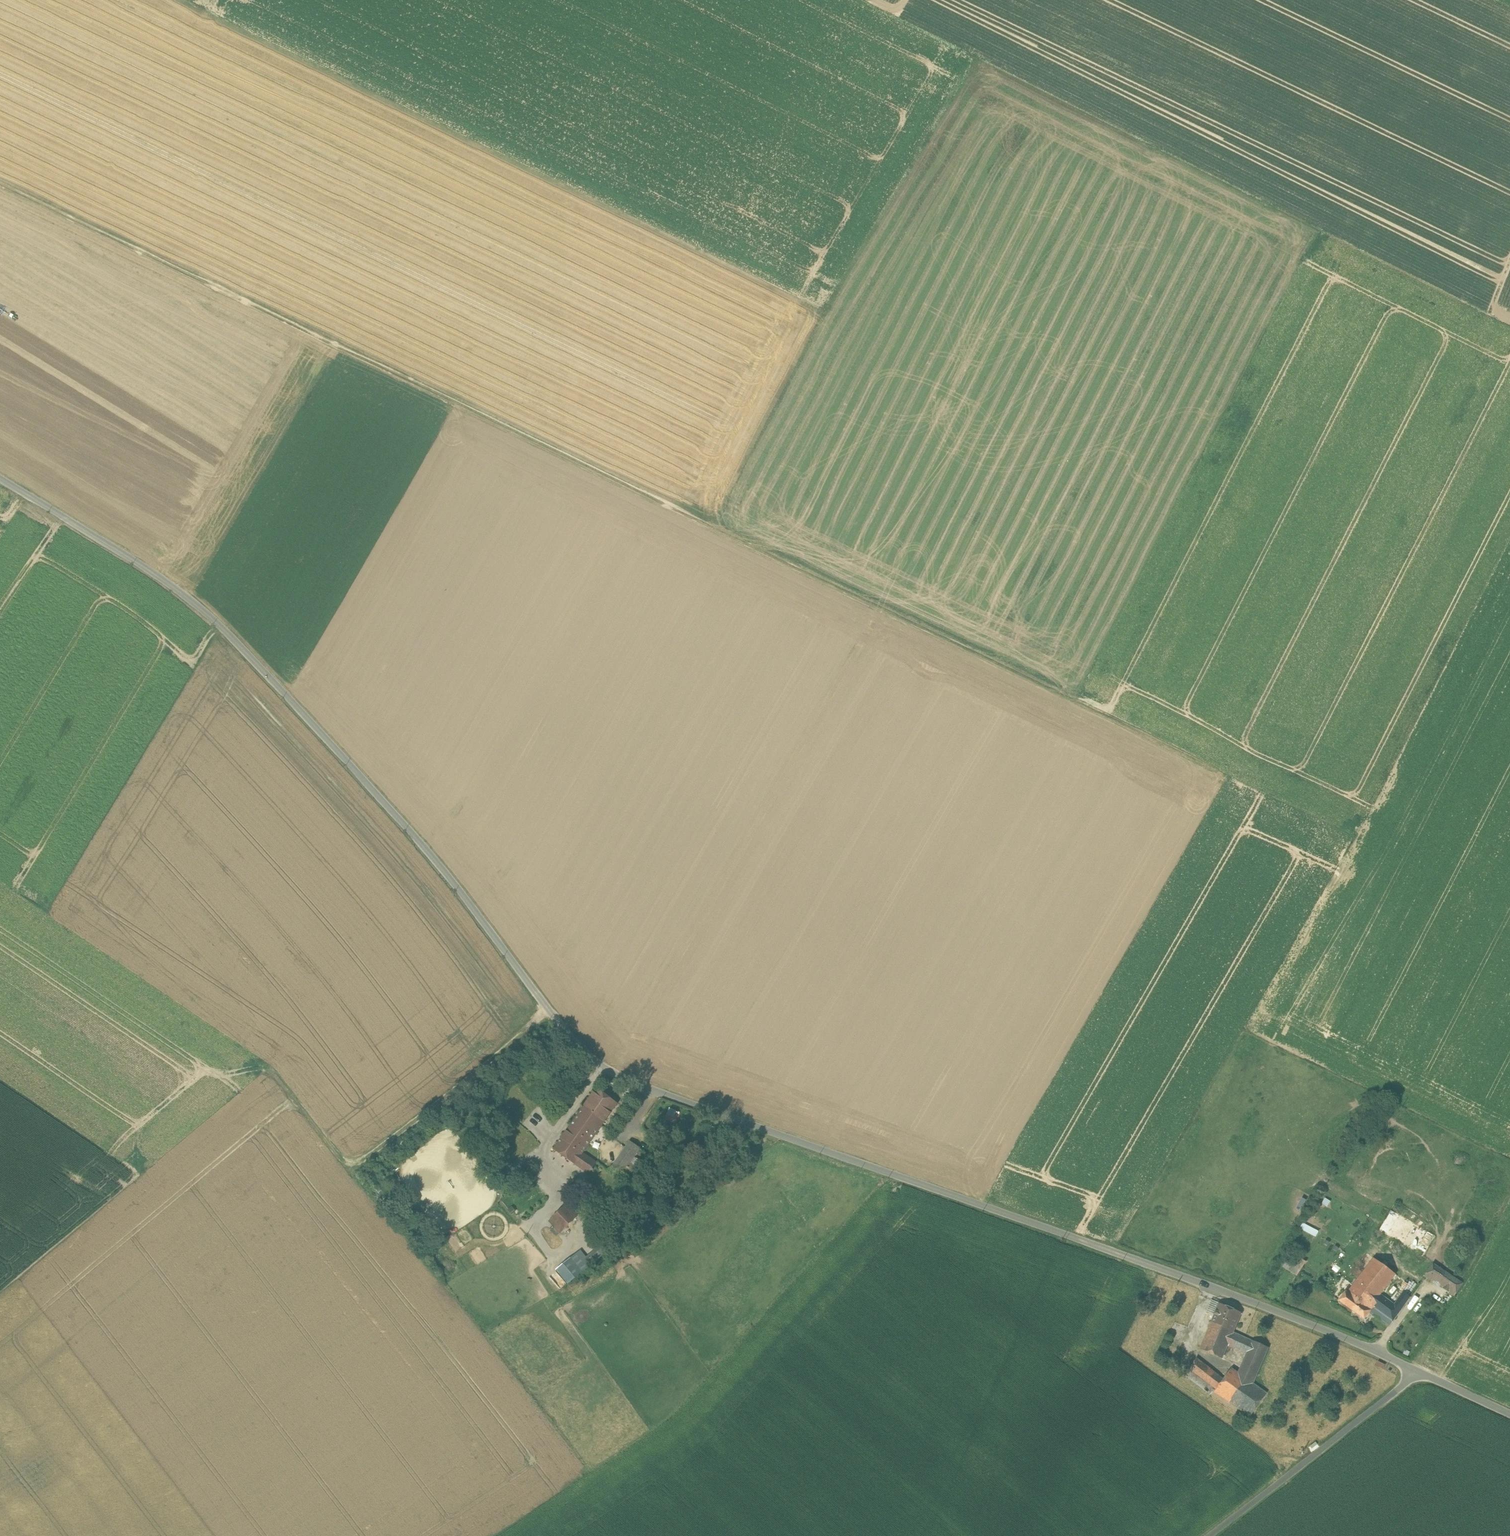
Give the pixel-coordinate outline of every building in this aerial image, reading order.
[(597,1088),(554,1149),(589,1174),(597,1162),(583,1153),(618,1103),(597,1088)] [(631,1141),(621,1155),(630,1162),(634,1155),(640,1148),(631,1141)] [(621,1155),(611,1169),(620,1175),(625,1169),(629,1162),(630,1162),(621,1155)] [(641,1160),(634,1155),(630,1162),(629,1162),(636,1167),(641,1160)] [(636,1167),(629,1162),(625,1169),(631,1174),(636,1167)] [(545,1174),(540,1176),(546,1188),(550,1186),(545,1174)] [(566,1205),(551,1220),(561,1231),(577,1216),(566,1205)] [(1436,1236),(1392,1209),(1379,1230),(1424,1257),(1436,1236)] [(582,1272),(592,1263),(581,1249),(571,1258),(582,1272)] [(1298,1256),(1289,1269),(1297,1275),(1306,1261),(1298,1256)] [(582,1272),(571,1258),(557,1269),(568,1283),(582,1272)] [(1374,1258),(1348,1293),(1371,1310),(1374,1307),(1393,1321),(1410,1297),(1404,1292),(1394,1305),(1380,1294),(1396,1274),(1374,1258)] [(1463,1283),(1433,1263),(1425,1275),(1455,1295),(1463,1283)] [(1348,1293),(1346,1291),(1339,1300),(1365,1319),(1370,1312),(1371,1310),(1348,1293)] [(1220,1303),(1200,1349),(1222,1358),(1228,1345),(1233,1332),(1242,1313),(1220,1303)] [(1371,1310),(1370,1312),(1390,1326),(1393,1321),(1374,1307),(1371,1310)] [(1253,1341),(1233,1332),(1228,1345),(1248,1354),(1253,1341)] [(1253,1383),(1268,1348),(1253,1341),(1248,1354),(1239,1374),(1253,1383)] [(1191,1371),(1216,1390),(1224,1379),(1196,1358),(1191,1371)] [(1232,1368),(1224,1379),(1216,1390),(1215,1391),(1250,1416),(1267,1393),(1253,1383),(1239,1374),(1232,1368)] [(1187,1376),(1212,1395),(1215,1391),(1216,1390),(1191,1371),(1187,1376)]
